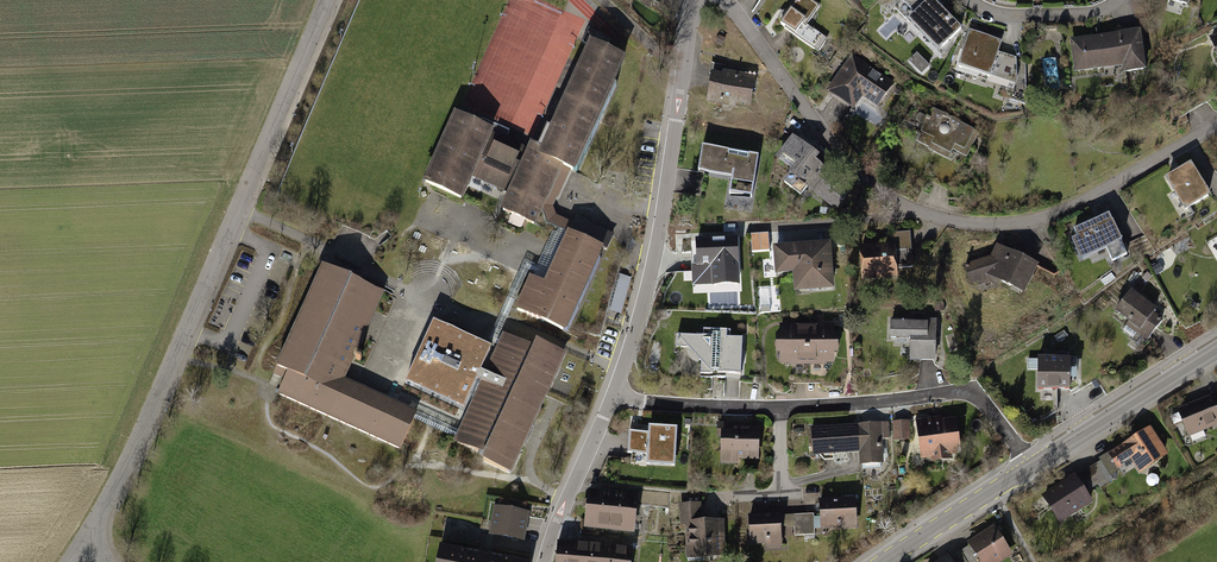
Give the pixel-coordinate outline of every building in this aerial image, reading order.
[(800,39),(809,25),(822,6),(814,0),(799,0),(789,15),(784,12),(777,23),(800,39)] [(961,31),(941,11),(943,8),(935,0),(903,0),(901,2),(912,13),(904,21),(938,54),(961,31)] [(1163,0),(1187,8),(1190,0),(1163,0)] [(800,39),(821,53),(830,39),(809,25),(800,39)] [(1142,32),(1068,41),(1073,74),(1124,68),(1125,77),(1147,74),(1142,32)] [(1002,44),(969,34),(959,69),(1014,85),(1017,80),(1016,61),(998,55),(1002,44)] [(1208,40),(1216,62),(1216,37),(1208,40)] [(592,45),(545,150),(533,145),(531,149),(495,133),(497,129),(456,114),(426,181),(461,197),(471,174),(511,193),(503,210),(533,223),(541,207),(562,165),(569,168),(577,172),(617,85),(612,83),(623,59),(592,45)] [(916,55),(908,63),(921,76),(929,69),(916,55)] [(895,85),(850,56),(825,95),(854,113),(862,100),(879,110),(895,85)] [(710,99),(753,106),(758,75),(724,69),(723,74),(714,73),(710,99)] [(977,137),(930,114),(920,134),(934,141),(930,149),(948,158),(952,150),(967,157),(977,137)] [(810,188),(839,211),(854,190),(819,163),(823,157),(795,136),(778,158),(796,172),(786,184),(803,197),(810,188)] [(761,157),(702,149),(699,176),(732,181),(730,196),(755,199),(761,157)] [(517,309),(568,332),(600,259),(596,257),(600,247),(606,250),(612,236),(576,219),(574,224),(554,216),(551,207),(569,168),(562,165),(541,207),(548,224),(569,234),(547,284),(532,277),(517,309)] [(1194,165),(1170,179),(1179,195),(1174,197),(1182,211),(1207,196),(1204,192),(1208,190),(1194,165)] [(1111,213),(1075,230),(1087,256),(1106,247),(1114,264),(1131,256),(1111,213)] [(894,245),(861,247),(863,282),(901,280),(900,268),(915,267),(913,233),(894,234),(894,245)] [(714,284),(737,284),(736,239),(697,240),(698,264),(713,263),(714,284)] [(834,244),(777,247),(779,278),(796,277),(797,293),(837,290),(834,244)] [(967,263),(973,286),(996,280),(1026,294),(1040,266),(997,246),(992,256),(967,263)] [(383,293),(323,266),(277,367),(287,373),(278,394),(400,449),(417,411),(344,379),(383,293)] [(622,313),(632,277),(620,273),(610,309),(622,313)] [(1158,308),(1132,290),(1117,312),(1131,321),(1127,327),(1149,342),(1164,320),(1155,313),(1158,308)] [(941,318),(889,317),(889,340),(892,340),(892,346),(912,346),(912,363),(940,363),(941,318)] [(782,325),(782,364),(795,364),(796,373),(829,372),(829,364),(836,364),(836,355),(842,355),(842,336),(836,336),(836,323),(822,324),(822,328),(803,328),(803,324),(782,325)] [(480,342),(448,328),(429,368),(436,372),(421,404),(454,419),(469,386),(462,383),(480,342)] [(743,376),(745,339),(734,339),(734,330),(705,329),(705,338),(682,337),(681,347),(680,374),(703,375),(703,380),(728,381),(728,376),(743,376)] [(483,462),(509,473),(563,355),(537,343),(535,349),(503,335),(454,441),(486,455),(483,462)] [(1072,356),(1040,357),(1040,361),(1027,361),(1028,373),(1040,373),(1041,393),(1073,392),(1072,356)] [(1176,409),(1187,437),(1216,426),(1216,396),(1214,397),(1214,395),(1176,409)] [(962,453),(958,419),(942,421),(941,415),(916,419),(921,458),(929,457),(930,463),(954,460),(954,454),(962,453)] [(911,421),(895,422),(896,441),(912,439),(911,421)] [(742,461),(762,461),(762,428),(753,428),(753,431),(738,431),(738,423),(720,423),(720,438),(723,438),(722,465),(742,466),(742,461)] [(814,428),(816,458),(861,455),(862,468),(885,466),(883,440),(891,440),(890,423),(814,428)] [(677,429),(649,427),(649,433),(630,432),(628,454),(647,455),(647,467),(675,468),(677,429)] [(1170,456),(1152,428),(1100,460),(1102,462),(1111,478),(1134,464),(1141,475),(1170,456)] [(1078,475),(1042,497),(1061,526),(1096,504),(1089,492),(1099,486),(1101,489),(1114,481),(1111,478),(1102,462),(1079,476),(1078,475)] [(640,494),(591,491),(589,530),(638,533),(640,494)] [(857,499),(821,501),(823,529),(859,526),(857,499)] [(690,561),(727,559),(725,520),(704,521),(703,503),(680,504),(681,526),(688,526),(690,561)] [(529,513),(495,507),(490,535),(524,541),(529,513)] [(783,514),(750,516),(751,543),(767,542),(767,549),(785,548),(784,536),(816,534),(815,516),(783,517),(783,514)] [(1014,555),(995,524),(968,541),(971,546),(962,552),(968,561),(1003,561),(1014,555)] [(436,542),(433,561),(527,561),(527,559),(436,542)] [(559,545),(558,561),(604,561),(606,547),(559,545)] [(606,547),(604,561),(630,561),(631,550),(606,547)] [(936,561),(968,561),(962,552),(952,558),(949,554),(936,561)]
